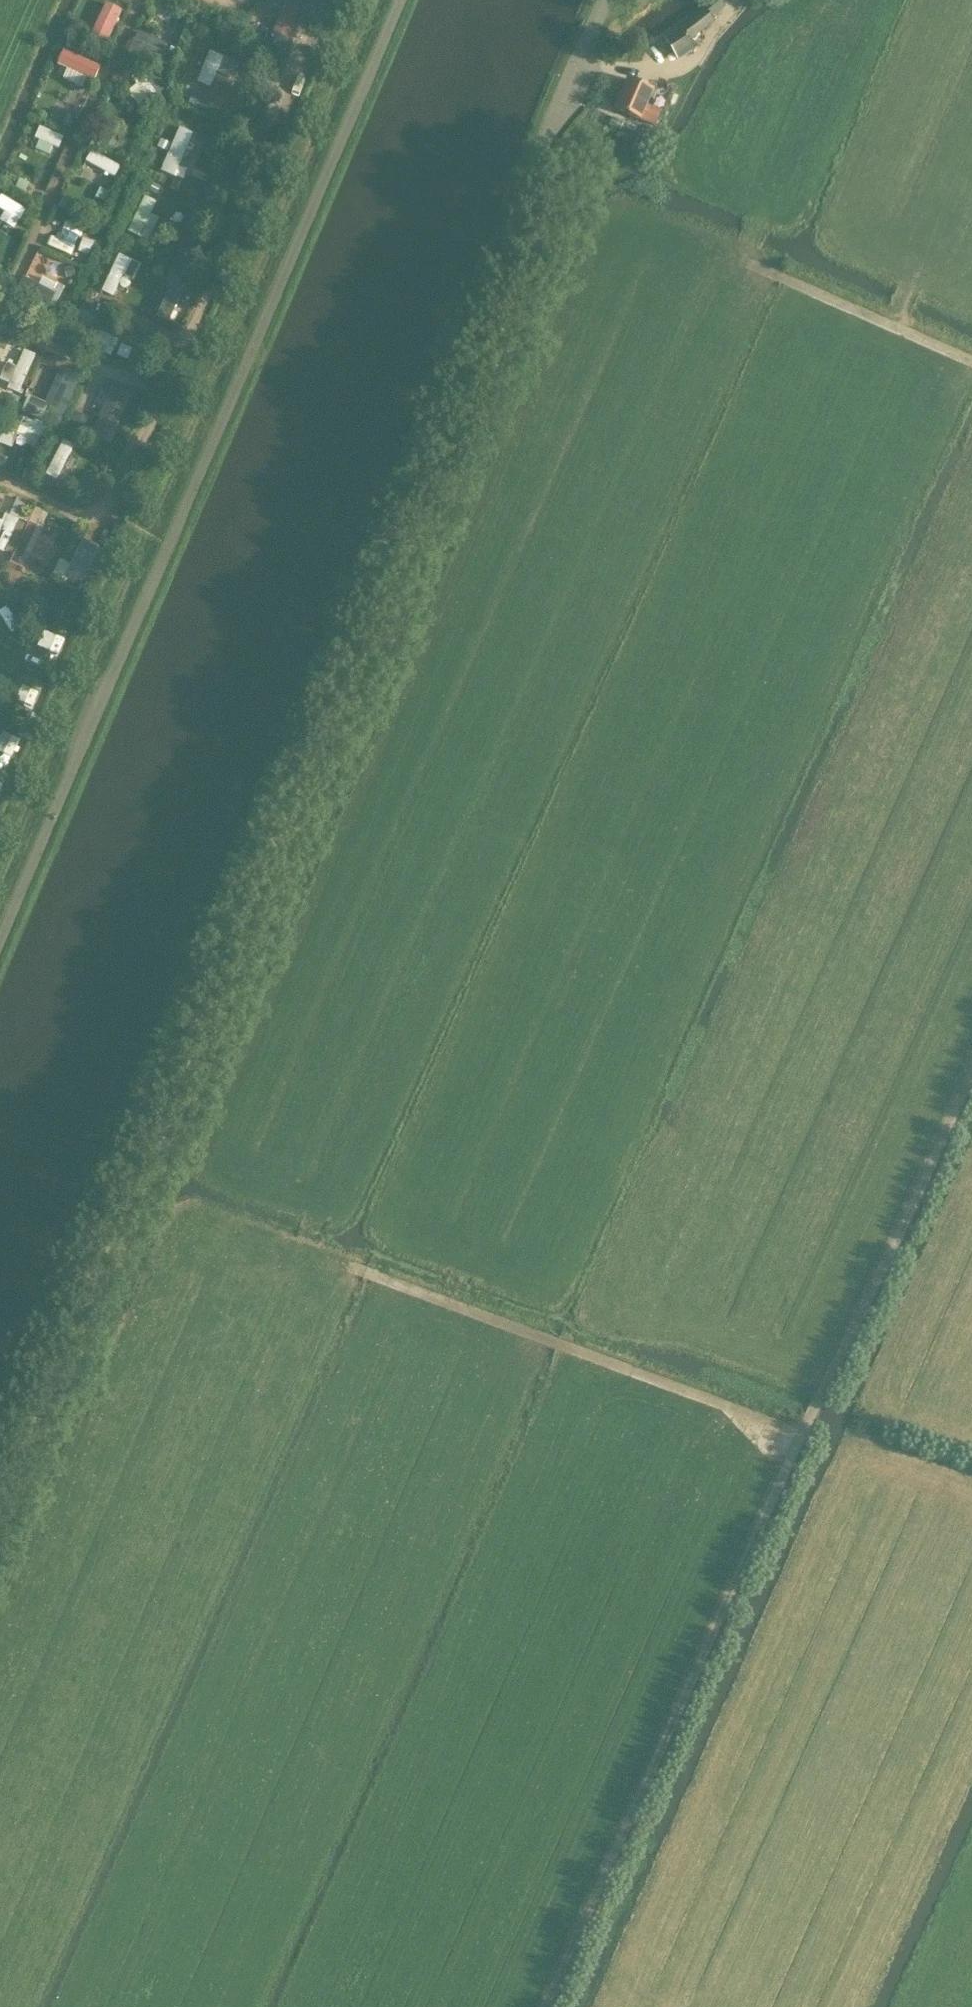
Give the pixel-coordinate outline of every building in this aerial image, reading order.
[(273,35),(276,37),(288,41),(304,0),(286,0),(273,35)] [(665,38),(678,59),(695,48),(689,40),(714,20),(713,16),(728,5),(723,0),(709,0),(702,5),(706,10),(681,27),(665,38)] [(104,47),(121,11),(106,3),(89,39),(104,47)] [(169,4),(165,12),(171,14),(175,6),(169,4)] [(255,24),(267,13),(261,7),(250,18),(255,24)] [(133,40),(128,52),(167,70),(172,58),(163,54),(167,45),(138,32),(134,41),(133,40)] [(72,49),(75,42),(69,39),(65,46),(72,49)] [(210,87),(222,57),(209,51),(197,81),(210,87)] [(63,52),(57,65),(68,69),(63,79),(83,88),(88,79),(93,81),(99,68),(63,52)] [(233,79),(240,64),(223,57),(217,72),(233,79)] [(158,95),(150,85),(139,71),(131,78),(136,85),(149,101),(150,102),(158,95)] [(164,90),(167,83),(153,77),(150,85),(158,95),(164,90)] [(627,77),(614,108),(639,120),(640,119),(654,126),(661,110),(646,104),(653,88),(627,77)] [(207,110),(212,97),(203,93),(198,107),(207,110)] [(70,129),(74,117),(62,113),(58,124),(70,129)] [(58,148),(63,137),(39,127),(35,138),(40,140),(36,149),(49,155),(53,146),(58,148)] [(174,175),(191,133),(180,128),(162,170),(174,175)] [(114,149),(120,137),(109,131),(102,143),(114,149)] [(130,156),(139,138),(124,131),(115,149),(130,156)] [(169,152),(172,144),(161,139),(157,147),(169,152)] [(115,177),(120,167),(92,151),(86,161),(115,177)] [(25,193),(29,184),(20,179),(15,188),(25,193)] [(178,192),(182,183),(174,180),(170,189),(178,192)] [(157,195),(160,186),(152,183),(149,191),(157,195)] [(106,202),(111,193),(100,188),(96,197),(106,202)] [(0,196),(0,220),(14,228),(25,209),(1,194),(0,196)] [(157,202),(144,196),(127,231),(148,241),(159,219),(151,215),(157,202)] [(79,248),(90,252),(93,245),(82,241),(79,248)] [(194,276),(204,255),(193,250),(186,266),(183,271),(185,272),(194,276)] [(119,254),(101,291),(113,296),(122,276),(133,281),(141,265),(119,254)] [(183,271),(186,266),(174,260),(169,271),(183,278),(185,272),(183,271)] [(67,278),(75,277),(73,266),(65,268),(67,278)] [(42,279),(36,300),(57,306),(64,285),(42,279)] [(169,323),(183,291),(170,286),(156,317),(169,323)] [(90,328),(95,316),(80,309),(75,321),(90,328)] [(35,355),(24,350),(16,367),(6,362),(0,377),(0,380),(9,384),(7,388),(18,393),(35,355)] [(58,428),(80,377),(67,371),(50,408),(44,422),(58,428)] [(112,390),(93,438),(110,444),(129,397),(112,390)] [(16,406),(20,398),(12,394),(8,402),(16,406)] [(44,422),(50,408),(45,406),(46,404),(28,396),(21,412),(44,422)] [(84,427),(88,418),(76,412),(72,422),(84,427)] [(23,418),(9,413),(0,438),(0,444),(11,448),(23,418)] [(45,453),(55,430),(35,420),(24,443),(45,453)] [(56,480),(73,445),(63,440),(46,475),(56,480)] [(94,487),(99,477),(91,473),(86,483),(94,487)] [(11,559),(24,565),(50,511),(37,505),(11,559)] [(18,520),(7,515),(4,522),(0,531),(0,551),(4,553),(18,520)] [(81,584),(98,547),(82,540),(65,577),(81,584)] [(7,630),(18,622),(5,605),(0,608),(0,620),(7,630)] [(22,669),(16,706),(36,709),(41,672),(22,669)] [(0,735),(0,752),(13,756),(19,738),(1,732),(0,735)]
